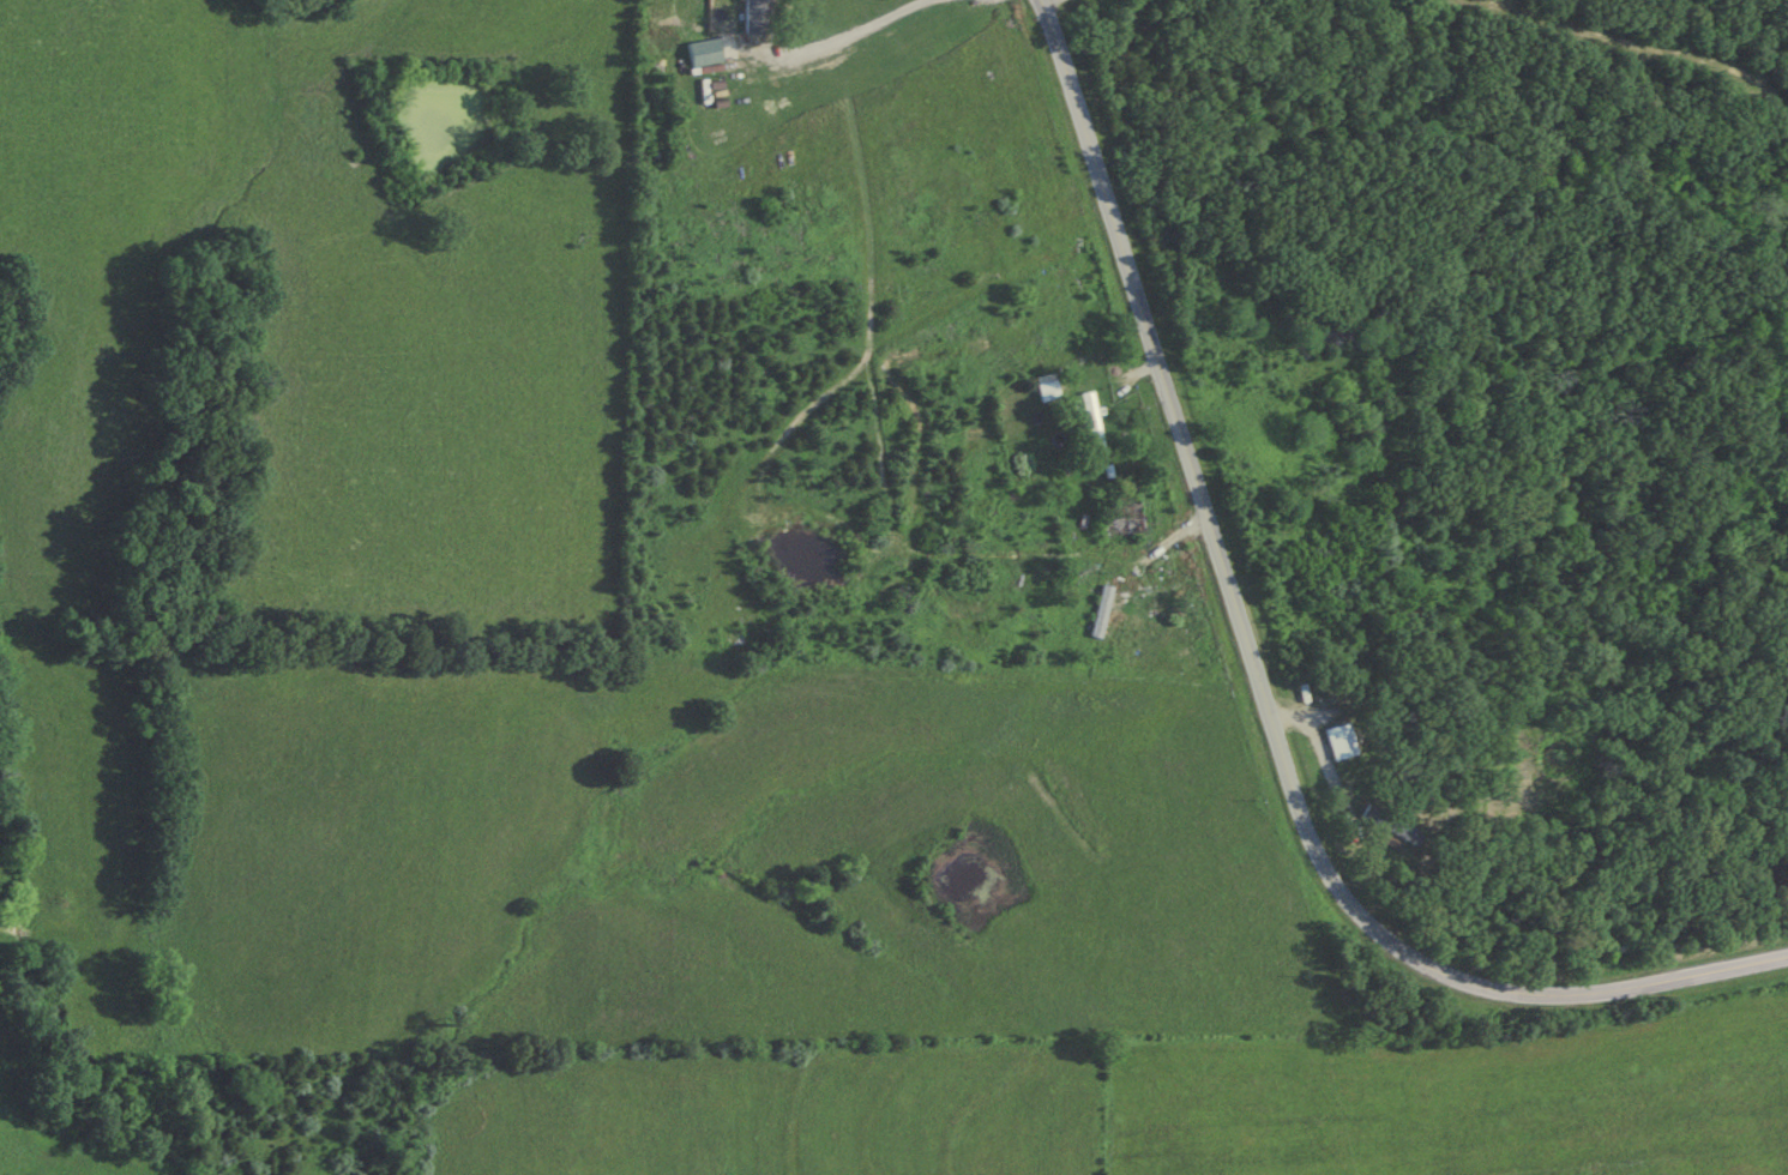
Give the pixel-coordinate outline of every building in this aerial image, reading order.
[(768,34),(768,0),(746,0),(746,34),(768,34)] [(687,44),(691,67),(724,61),(720,38),(687,44)] [(1104,452),(1094,392),(1080,394),(1090,454),(1104,452)] [(1110,605),(1110,658),(1123,658),(1123,605),(1110,605)] [(1324,730),(1334,762),(1357,755),(1347,723),(1324,730)]
